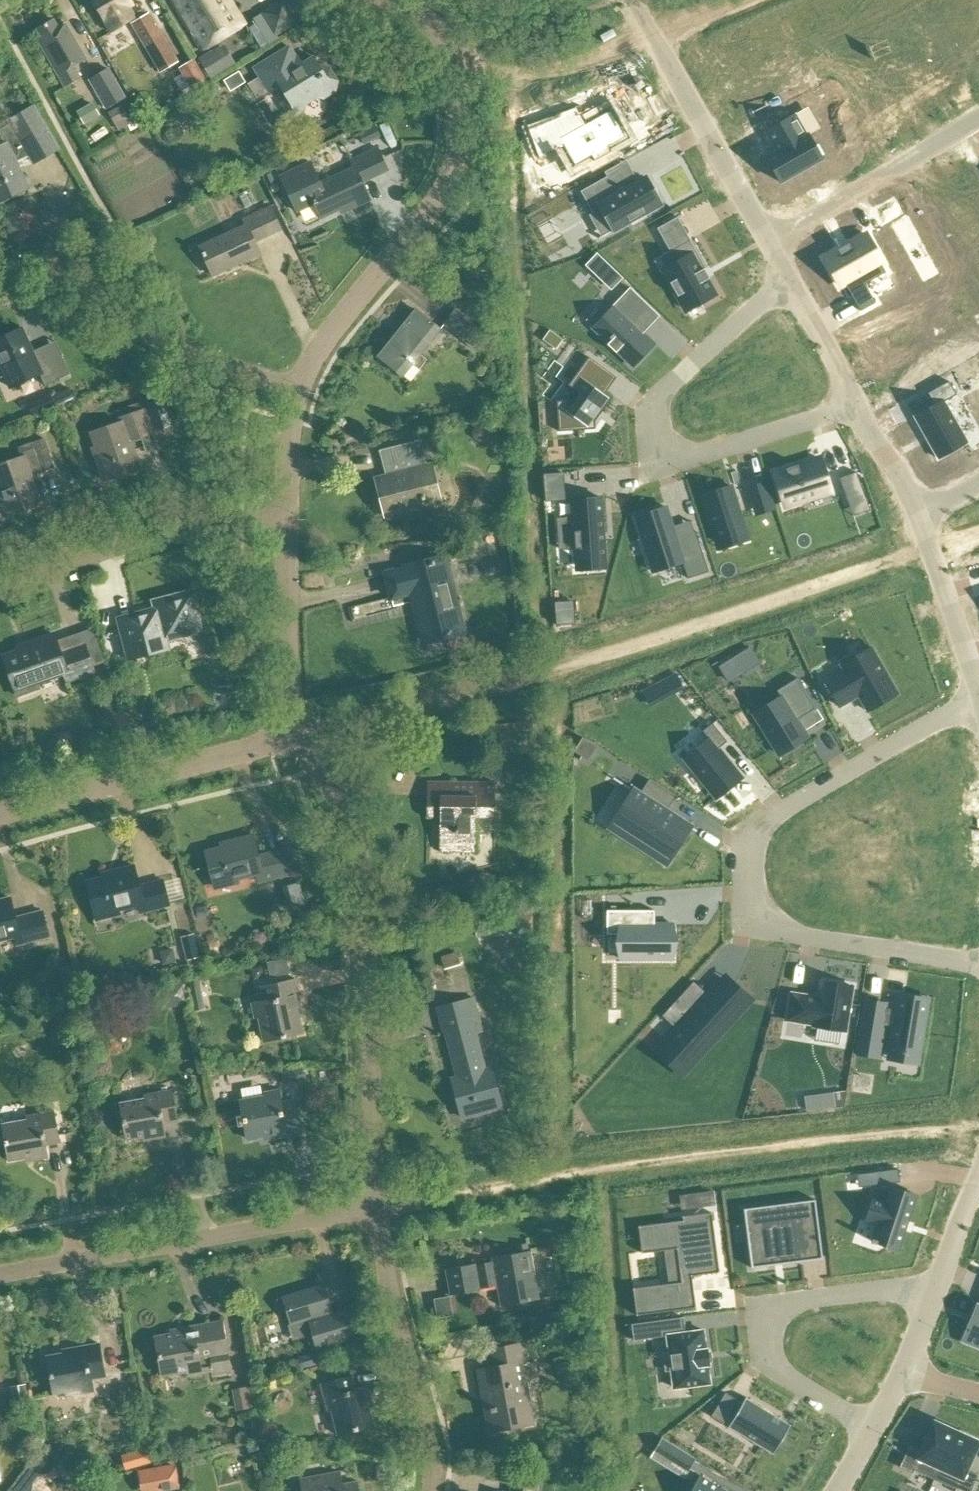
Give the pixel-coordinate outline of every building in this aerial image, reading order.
[(92,2),(90,3),(93,9),(95,8),(104,22),(110,33),(130,22),(148,54),(158,72),(175,62),(161,37),(148,14),(136,21),(129,8),(133,5),(130,0),(91,0),(92,2)] [(246,24),(231,0),(172,0),(203,50),(246,24)] [(294,21),(282,1),(261,13),(273,34),(294,21)] [(85,61),(82,55),(66,26),(57,31),(52,22),(38,30),(43,38),(39,40),(66,87),(81,78),(75,67),(85,61)] [(234,64),(222,45),(199,59),(211,79),(234,64)] [(256,68),(262,77),(250,85),(257,96),(268,89),(269,90),(280,84),(290,101),(283,104),(292,118),(303,110),(306,99),(314,95),(325,97),(335,91),(337,80),(329,68),(318,65),(314,59),(303,66),(301,62),(298,63),(290,47),(256,68)] [(206,83),(193,61),(179,69),(191,91),(206,83)] [(123,99),(107,70),(88,80),(105,109),(123,99)] [(239,71),(224,80),(230,90),(231,92),(246,83),(239,71)] [(92,103),(77,112),(83,124),(99,115),(92,103)] [(59,152),(33,107),(6,122),(9,128),(0,132),(0,138),(4,146),(0,148),(0,204),(26,192),(14,164),(28,157),(33,166),(59,152)] [(120,114),(117,107),(107,112),(117,130),(131,122),(125,111),(120,114)] [(577,111),(527,128),(538,159),(563,145),(576,169),(594,158),(597,163),(610,155),(608,151),(626,140),(611,113),(586,127),(577,111)] [(794,115),(765,131),(777,152),(766,158),(780,183),(805,168),(807,172),(820,165),(818,161),(822,159),(808,134),(805,136),(794,115)] [(364,144),(381,136),(375,123),(358,131),(364,144)] [(356,168),(322,184),(312,164),(283,178),(299,212),(316,204),(322,218),(350,205),(352,208),(371,199),(363,183),(388,172),(378,148),(352,160),(356,168)] [(646,178),(619,193),(609,175),(580,191),(592,213),(601,209),(612,230),(609,231),(610,233),(612,232),(630,222),(631,225),(646,217),(644,214),(662,204),(661,203),(660,204),(646,178)] [(970,184),(948,195),(970,238),(978,234),(978,202),(970,184)] [(948,195),(927,206),(937,227),(926,232),(938,255),(970,238),(948,195)] [(255,243),(281,231),(271,208),(242,221),(245,226),(199,247),(212,276),(260,254),(255,243)] [(657,231),(662,239),(682,228),(677,219),(657,231)] [(866,235),(824,258),(840,286),(844,284),(860,312),(875,303),(859,275),(882,263),(866,235)] [(664,273),(686,313),(714,297),(706,283),(710,281),(709,280),(705,282),(701,274),(706,271),(690,242),(670,253),(676,266),(664,273)] [(616,302),(626,311),(639,298),(629,289),(616,302)] [(889,326),(869,338),(881,359),(924,335),(906,303),(883,316),(889,326)] [(592,328),(632,367),(654,344),(654,343),(652,345),(642,334),(643,333),(642,332),(641,334),(613,307),(592,328)] [(435,336),(441,329),(418,311),(398,336),(396,334),(378,357),(411,383),(429,361),(416,350),(430,333),(435,336)] [(445,326),(476,351),(485,340),(476,333),(479,329),(457,311),(445,326)] [(60,379),(47,350),(34,356),(22,329),(0,339),(0,366),(2,365),(13,387),(43,374),(48,384),(60,379)] [(881,359),(893,380),(913,368),(919,379),(942,367),(924,335),(881,359)] [(577,399),(556,401),(558,432),(595,429),(594,414),(598,408),(602,411),(613,396),(606,391),(616,377),(593,360),(583,374),(578,371),(569,384),(583,394),(579,401),(577,399)] [(935,406),(914,418),(938,459),(967,443),(944,402),(956,395),(949,382),(928,394),(935,406)] [(129,440),(151,433),(143,410),(118,419),(119,423),(90,433),(98,458),(94,459),(102,482),(139,469),(129,440)] [(45,439),(33,443),(43,471),(55,467),(45,439)] [(389,515),(416,508),(438,502),(422,441),(416,442),(416,443),(382,452),(388,477),(380,479),(389,515)] [(42,473),(34,449),(20,453),(22,458),(0,465),(0,506),(4,517),(39,505),(30,477),(42,473)] [(786,469),(774,473),(778,485),(784,504),(826,490),(826,491),(830,489),(827,479),(826,479),(820,459),(810,462),(798,465),(797,465),(796,465),(796,466),(788,469),(787,468),(785,468),(786,469)] [(545,474),(543,474),(545,502),(547,502),(563,500),(561,472),(545,474)] [(856,472),(839,478),(849,505),(864,500),(868,510),(869,510),(856,472)] [(765,482),(748,488),(756,515),(774,509),(765,482)] [(732,536),(745,532),(743,527),(731,486),(700,496),(715,542),(733,537),(732,536)] [(600,498),(571,500),(576,563),(604,561),(600,498)] [(666,507),(635,517),(642,538),(637,540),(642,539),(653,572),(682,562),(687,579),(708,572),(695,531),(675,538),(666,507)] [(451,563),(466,559),(462,541),(446,544),(451,563)] [(423,640),(438,636),(462,630),(450,584),(452,583),(446,558),(385,574),(392,599),(411,594),(423,640)] [(165,641),(207,630),(196,588),(153,599),(155,605),(117,615),(119,623),(128,657),(167,647),(165,641)] [(385,598),(357,604),(359,613),(387,607),(385,598)] [(574,624),(572,602),(554,603),(556,626),(574,624)] [(95,672),(85,643),(60,651),(54,633),(27,643),(29,647),(3,656),(15,690),(15,689),(17,695),(39,688),(37,682),(63,673),(66,681),(95,672)] [(750,647),(718,667),(728,683),(759,662),(750,647)] [(858,695),(867,711),(897,694),(871,647),(840,665),(844,670),(824,681),(839,707),(858,695)] [(674,675),(640,694),(647,707),(682,688),(674,675)] [(798,678),(777,691),(781,697),(754,714),(778,755),(807,737),(798,721),(817,709),(798,678)] [(500,735),(525,731),(523,719),(499,722),(500,735)] [(682,757),(714,796),(739,776),(715,748),(725,739),(710,721),(700,729),(707,737),(682,757)] [(583,738),(574,751),(588,760),(596,746),(583,738)] [(648,780),(639,794),(614,778),(613,779),(632,791),(615,818),(672,855),(689,828),(696,832),(697,831),(676,817),(676,818),(666,811),(675,797),(648,780)] [(495,817),(496,782),(429,782),(428,816),(441,817),(440,851),(476,851),(477,817),(495,817)] [(291,845),(259,853),(254,834),(230,840),(231,844),(206,850),(216,891),(239,885),(237,877),(258,872),(260,879),(297,870),(291,845)] [(170,904),(164,879),(140,885),(135,865),(112,871),(113,875),(88,882),(97,920),(121,914),(119,908),(138,903),(140,911),(158,907),(170,904)] [(10,897),(0,899),(0,939),(15,935),(17,943),(49,935),(43,910),(27,914),(27,913),(15,916),(10,897)] [(669,924),(654,924),(654,910),(606,910),(606,934),(624,934),(624,955),(645,955),(645,958),(666,958),(666,955),(669,955),(670,937),(669,937),(669,924)] [(497,918),(473,924),(476,936),(500,930),(497,918)] [(305,938),(327,932),(325,923),(303,929),(305,938)] [(188,959),(199,956),(193,933),(182,936),(188,959)] [(444,969),(460,964),(457,951),(441,956),(444,969)] [(266,1039),(302,1031),(297,1006),(301,1006),(295,978),(263,985),(266,998),(254,1001),(257,1016),(261,1015),(266,1039)] [(199,979),(187,981),(193,1011),(205,1009),(199,979)] [(852,986),(821,981),(818,999),(809,998),(810,996),(791,993),(787,1020),(814,1024),(814,1026),(845,1031),(852,986)] [(693,982),(661,1017),(672,1027),(704,992),(693,982)] [(697,1054),(694,1051),(701,1043),(704,1046),(749,997),(734,984),(729,990),(721,983),(671,1037),(678,1044),(669,1054),(684,1068),(697,1054)] [(884,1025),(893,1027),(889,1050),(902,1052),(902,1053),(906,1054),(907,1053),(920,1055),(923,1033),(920,1032),(926,998),(900,994),(897,1010),(887,1008),(882,1007),(879,1025),(884,1025)] [(463,1116),(504,1105),(493,1066),(486,1068),(477,1033),(484,1031),(474,995),(438,1005),(445,1030),(446,1029),(460,1079),(453,1081),(463,1116)] [(864,1001),(856,1055),(879,1059),(884,1025),(879,1025),(882,1007),(887,1008),(887,1005),(864,1001)] [(304,1081),(302,1067),(282,1071),(284,1084),(304,1081)] [(179,1120),(175,1096),(173,1088),(144,1093),(145,1098),(120,1103),(127,1140),(151,1136),(152,1140),(165,1137),(163,1123),(179,1120)] [(273,1136),(301,1131),(295,1098),(281,1101),(279,1088),(265,1091),(266,1094),(240,1099),(247,1136),(272,1131),(273,1136)] [(844,1093),(832,1095),(834,1110),(842,1109),(844,1093)] [(832,1095),(804,1099),(806,1114),(834,1110),(832,1095)] [(47,1145),(61,1143),(55,1110),(27,1115),(28,1119),(3,1123),(10,1161),(35,1157),(35,1161),(49,1158),(47,1145)] [(897,1169),(877,1171),(878,1183),(899,1181),(897,1169)] [(891,1187),(886,1202),(872,1198),(864,1221),(878,1225),(874,1238),(872,1238),(870,1241),(876,1243),(876,1242),(897,1249),(915,1195),(891,1187)] [(714,1189),(688,1192),(690,1207),(715,1204),(714,1189)] [(815,1198),(743,1207),(743,1209),(744,1209),(746,1222),(752,1221),(752,1222),(760,1221),(762,1240),(755,1241),(755,1242),(750,1242),(749,1241),(748,1241),(751,1267),(757,1266),(756,1265),(775,1262),(774,1257),(781,1256),(782,1261),(801,1259),(800,1253),(820,1251),(821,1258),(822,1258),(817,1216),(815,1216),(816,1219),(811,1220),(809,1201),(815,1200),(815,1198)] [(681,1282),(633,1288),(636,1315),(695,1307),(691,1276),(719,1272),(712,1212),(682,1216),(683,1220),(638,1226),(642,1253),(677,1248),(681,1282)] [(501,1304),(541,1296),(532,1247),(493,1255),(494,1262),(478,1265),(477,1261),(446,1267),(450,1293),(498,1284),(501,1304)] [(348,1305),(349,1309),(331,1314),(322,1284),(282,1296),(289,1323),(288,1323),(293,1340),(309,1336),(312,1347),(367,1330),(359,1302),(348,1305)] [(441,1315),(458,1314),(457,1293),(440,1294),(441,1315)] [(960,1342),(978,1350),(978,1307),(974,1305),(960,1342)] [(682,1317),(631,1324),(633,1339),(684,1332),(682,1317)] [(213,1373),(232,1369),(223,1320),(180,1328),(181,1332),(156,1337),(163,1373),(188,1368),(188,1373),(212,1368),(213,1373)] [(669,1352),(662,1353),(665,1371),(671,1370),(673,1386),(673,1388),(675,1388),(675,1387),(708,1383),(710,1383),(709,1381),(709,1382),(707,1364),(709,1364),(709,1362),(707,1351),(707,1349),(705,1349),(703,1332),(703,1330),(701,1330),(701,1331),(668,1335),(667,1335),(667,1337),(669,1352)] [(521,1360),(529,1359),(525,1340),(487,1347),(491,1366),(478,1369),(489,1427),(532,1419),(521,1360)] [(107,1376),(102,1351),(101,1342),(72,1347),(73,1351),(47,1355),(54,1393),(80,1388),(80,1393),(94,1390),(92,1378),(107,1376)] [(298,1356),(301,1369),(323,1363),(320,1350),(298,1356)] [(338,1433),(375,1422),(368,1397),(371,1396),(367,1383),(355,1387),(351,1373),(320,1382),(327,1410),(331,1409),(338,1433)] [(28,1384),(11,1386),(13,1405),(30,1403),(28,1384)] [(249,1386),(230,1389),(234,1411),(253,1407),(249,1386)] [(724,1392),(709,1416),(721,1423),(727,1413),(733,1416),(727,1426),(772,1454),(773,1455),(791,1425),(790,1424),(789,1424),(745,1398),(745,1397),(744,1397),(740,1403),(735,1400),(736,1399),(724,1392)] [(934,1479),(956,1431),(934,1421),(920,1449),(909,1444),(899,1467),(911,1473),(913,1469),(934,1479)] [(956,1431),(934,1479),(955,1489),(954,1490),(969,1490),(976,1475),(965,1470),(978,1442),(956,1431)] [(654,1449),(688,1471),(696,1458),(662,1436),(654,1449)] [(145,1447),(120,1454),(124,1468),(149,1462),(145,1447)] [(263,1451),(248,1455),(253,1472),(267,1468),(263,1451)] [(138,1471),(142,1490),(164,1490),(172,1489),(172,1490),(180,1489),(175,1464),(138,1471)] [(356,1480),(342,1483),(339,1470),(326,1473),(326,1477),(301,1481),(303,1490),(358,1490),(356,1480)] [(700,1476),(690,1490),(726,1490),(700,1474),(699,1476),(700,1476)]
